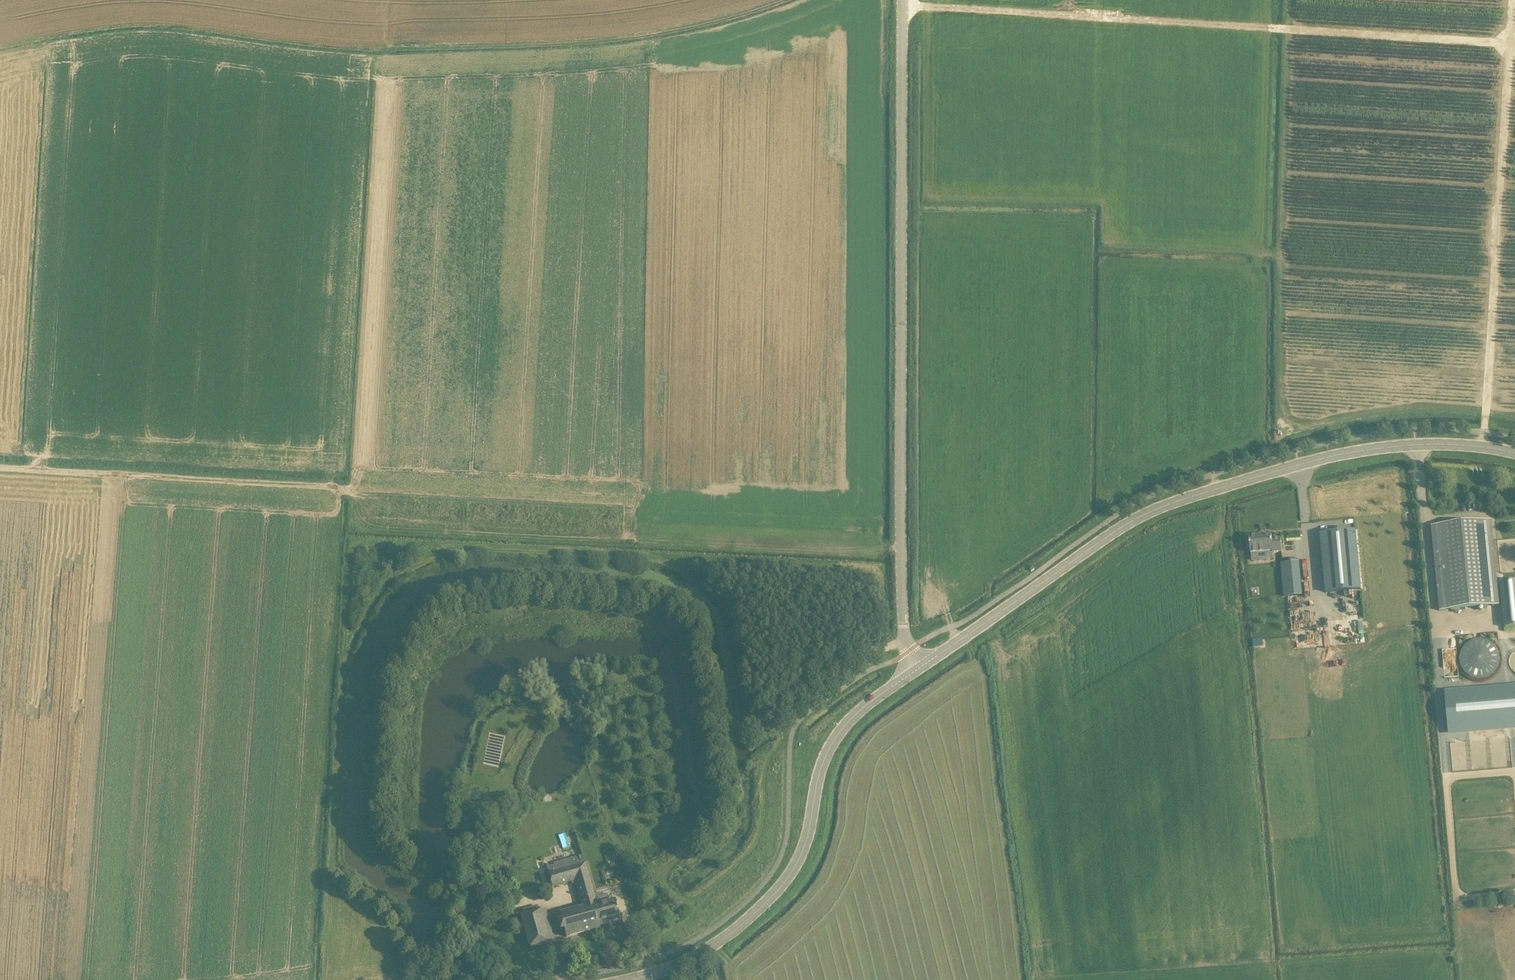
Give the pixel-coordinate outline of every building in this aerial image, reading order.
[(1492,534),(1491,521),(1431,526),(1439,611),(1499,605),(1495,568),(1492,534)] [(1321,534),(1326,593),(1360,590),(1355,531),(1347,532),(1346,529),(1329,531),(1329,534),(1321,534)] [(1263,535),(1249,536),(1250,554),(1272,552),(1272,553),(1282,552),(1281,539),(1272,539),(1271,535),(1264,536),(1263,535)] [(1281,564),(1282,572),(1300,571),(1299,563),(1281,564)] [(1501,583),(1506,628),(1514,627),(1514,581),(1501,583)] [(1488,641),(1481,640),(1473,641),(1466,645),(1461,651),(1460,659),(1461,666),(1465,673),(1471,678),(1479,680),(1487,679),(1493,675),(1498,668),(1500,661),(1499,653),(1495,646),(1488,641)] [(1443,691),(1447,731),(1514,724),(1514,684),(1443,691)] [(548,864),(546,865),(552,887),(576,880),(581,899),(585,899),(587,906),(584,907),(560,914),(562,920),(565,931),(567,938),(599,928),(598,925),(620,919),(615,901),(608,903),(606,894),(594,897),(582,855),(553,863),(554,865),(549,866),(548,864)] [(528,949),(553,940),(542,907),(516,916),(528,949)]
